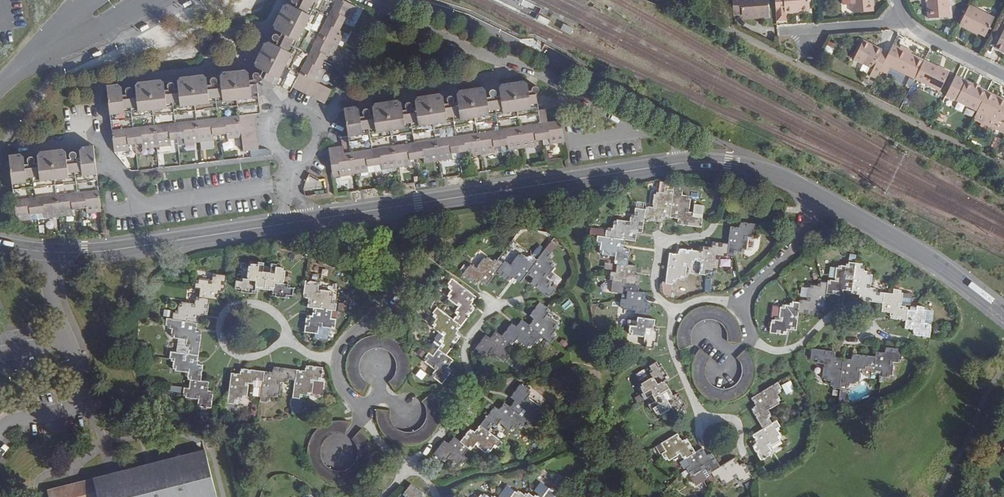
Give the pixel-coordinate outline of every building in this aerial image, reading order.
[(288,6),(275,31),(286,37),(280,49),(269,43),(256,68),(267,74),(265,80),(290,93),(293,88),(326,104),(332,91),(319,84),(316,83),(318,79),(321,80),(326,71),(320,68),(325,58),(331,61),(336,51),(333,50),(335,46),(337,41),(340,43),(345,33),(339,30),(345,19),(351,22),(355,12),(353,10),(355,7),(342,0),(305,0),(299,11),(289,5),(288,6)] [(768,0),(733,0),(734,15),(743,14),(743,15),(758,14),(759,17),(769,16),(768,0)] [(776,10),(784,9),(785,13),(786,13),(794,13),(794,10),(799,9),(800,12),(810,11),(809,0),(775,0),(776,10)] [(854,13),(874,11),(873,0),(853,0),(854,13)] [(947,0),(926,0),(927,17),(948,16),(947,0)] [(985,36),(993,17),(968,5),(959,24),(972,31),(973,30),(985,36)] [(274,25),(275,31),(288,6),(283,7),(274,25)] [(784,9),(776,10),(776,21),(787,20),(786,13),(785,13),(784,9)] [(998,24),(988,44),(994,47),(996,43),(1002,46),(1001,50),(1003,51),(1003,27),(998,24)] [(886,56),(880,53),(873,50),(875,46),(862,40),(853,59),(872,68),(869,75),(876,78),(880,70),(883,63),(886,56)] [(836,44),(829,41),(823,53),(830,57),(836,44)] [(255,63),(256,68),(269,43),(264,45),(255,63)] [(891,67),(915,79),(924,61),(892,45),(886,56),(883,63),(880,70),(888,74),(891,67)] [(940,92),(949,74),(924,61),(915,79),(940,92)] [(157,145),(162,144),(162,147),(172,146),(171,140),(185,139),(185,144),(195,143),(195,140),(200,140),(205,139),(205,142),(215,141),(214,135),(228,134),(228,139),(236,138),(236,136),(242,135),(242,138),(244,151),(259,149),(255,113),(261,113),(257,84),(251,84),(249,73),(221,77),(222,88),(209,90),(207,78),(179,82),(180,93),(166,95),(165,84),(136,87),(138,98),(124,99),(123,89),(108,91),(115,150),(120,149),(120,152),(130,151),(129,145),(142,143),(144,149),(152,148),(152,146),(157,145)] [(978,109),(987,91),(955,76),(946,96),(966,106),(968,104),(969,105),(970,108),(973,110),(976,109),(978,109)] [(437,159),(442,159),(443,161),(452,159),(451,155),(465,152),(466,157),(475,156),(475,154),(480,153),(485,152),(485,154),(493,153),(493,148),(506,146),(507,151),(516,150),(516,147),(521,147),(526,146),(526,148),(536,147),(535,142),(547,139),(548,145),(559,143),(559,140),(564,140),(562,121),(548,123),(545,109),(539,110),(537,95),(529,96),(528,85),(500,89),(501,100),(488,102),(486,91),(457,96),(459,107),(445,109),(444,97),(416,102),(417,113),(404,115),(402,104),(373,108),(375,120),(361,122),(359,110),(345,113),(351,153),(344,154),(342,146),(329,148),(332,172),(339,171),(340,177),(349,175),(349,172),(353,172),(359,171),(359,174),(368,173),(367,167),(380,165),(381,170),(390,169),(390,167),(395,166),(400,165),(400,167),(410,166),(409,160),(423,158),(424,164),(433,162),(433,160),(437,159)] [(976,112),(1003,126),(1003,104),(998,101),(999,97),(987,91),(978,109),(976,112)] [(997,149),(1002,139),(996,136),(991,146),(997,149)] [(17,219),(22,219),(22,221),(32,220),(31,214),(44,213),(45,219),(54,218),(53,215),(59,215),(64,214),(64,217),(73,216),(72,210),(86,208),(87,214),(97,212),(97,210),(102,210),(94,149),(80,150),(81,162),(67,164),(65,153),(38,156),(39,167),(26,169),(24,157),(10,159),(17,219)] [(679,188),(672,187),(671,190),(667,218),(674,219),(674,218),(677,218),(676,225),(699,229),(701,218),(695,218),(695,215),(691,215),(688,214),(690,200),(687,200),(687,198),(681,196),(682,191),(678,191),(679,188)] [(649,209),(643,208),(642,210),(640,221),(657,223),(659,216),(661,216),(661,217),(667,218),(671,190),(664,189),(664,192),(661,191),(660,194),(653,193),(653,195),(651,195),(649,209)] [(785,215),(786,205),(775,203),(774,213),(785,215)] [(693,206),(691,215),(695,215),(695,218),(701,218),(702,207),(693,206)] [(632,232),(639,232),(640,221),(642,210),(632,208),(631,213),(629,213),(627,221),(614,219),(614,221),(611,221),(610,228),(605,227),(604,230),(602,230),(601,237),(625,241),(632,242),(633,235),(631,235),(632,232)] [(753,237),(755,224),(739,222),(738,229),(735,229),(735,227),(730,227),(728,243),(727,255),(733,256),(734,254),(736,254),(737,251),(744,252),(745,249),(746,250),(748,236),(753,237)] [(622,246),(624,246),(625,241),(601,237),(596,236),(595,244),(597,244),(597,246),(599,246),(598,254),(601,254),(601,257),(614,258),(613,264),(615,264),(627,266),(629,250),(621,249),(622,246)] [(721,256),(727,256),(727,255),(728,243),(712,241),(711,249),(708,249),(708,247),(703,246),(702,252),(701,262),(699,275),(707,275),(707,273),(709,273),(709,271),(717,272),(717,268),(719,268),(721,256)] [(552,242),(547,250),(551,253),(556,245),(552,242)] [(695,264),(695,261),(701,262),(702,252),(679,249),(679,256),(675,256),(675,255),(669,254),(666,284),(673,285),(673,283),(676,283),(677,278),(683,279),(684,276),(687,276),(687,273),(688,263),(695,264)] [(551,253),(547,250),(538,261),(527,275),(532,279),(534,277),(536,279),(531,285),(549,299),(556,290),(552,288),(553,286),(548,281),(556,270),(554,268),(556,267),(551,263),(554,259),(551,256),(553,255),(551,253)] [(505,263),(504,264),(497,273),(511,284),(515,277),(517,279),(516,280),(520,284),(527,275),(538,261),(533,257),(531,259),(529,257),(527,259),(522,255),(520,256),(518,255),(509,266),(505,263)] [(486,287),(497,273),(504,264),(499,260),(497,262),(495,260),(494,262),(488,258),(486,260),(484,258),(476,269),(471,265),(463,275),(476,285),(480,279),(483,281),(481,283),(486,287)] [(687,273),(699,275),(701,262),(695,261),(695,264),(688,263),(687,273)] [(259,289),(267,290),(268,273),(264,272),(265,263),(259,262),(259,265),(252,263),(252,265),(249,265),(247,279),(242,278),(242,281),(237,280),(236,288),(240,289),(240,291),(257,293),(258,288),(259,288),(259,289)] [(846,289),(846,291),(852,291),(855,263),(848,263),(848,264),(846,264),(846,267),(838,266),(838,269),(836,269),(834,281),(829,281),(828,284),(827,294),(842,296),(843,289),(846,289)] [(861,301),(882,304),(883,294),(879,293),(880,291),(872,290),(874,277),(871,276),(872,273),(865,272),(866,267),(862,267),(863,264),(855,263),(852,291),(852,294),(858,295),(858,294),(861,294),(861,301)] [(273,264),(272,273),(268,273),(267,290),(272,291),(273,290),(275,290),(275,295),(291,297),(291,295),(295,296),(297,288),(293,287),(293,285),(287,284),(288,271),(286,270),(286,268),(280,268),(280,265),(273,264)] [(624,284),(623,291),(625,292),(635,293),(638,276),(631,275),(631,272),(634,272),(634,267),(627,266),(615,264),(614,272),(609,271),(608,280),(610,280),(609,282),(612,283),(624,284)] [(224,293),(227,276),(214,274),(213,282),(200,280),(199,282),(197,282),(196,289),(201,290),(200,298),(211,299),(219,300),(220,295),(218,294),(218,292),(224,293)] [(473,303),(476,299),(452,279),(447,284),(449,286),(447,288),(452,292),(447,297),(449,299),(448,301),(459,310),(454,315),(456,317),(453,321),(460,327),(475,309),(469,305),(472,302),(473,303)] [(319,290),(320,284),(307,283),(305,299),(312,300),(312,302),(310,302),(310,308),(315,309),(334,311),(338,312),(339,305),(337,305),(337,303),(334,302),(335,295),(332,294),(332,292),(319,290)] [(623,291),(624,284),(612,283),(611,292),(622,293),(623,291)] [(825,312),(827,294),(828,284),(821,283),(821,285),(818,285),(818,288),(810,287),(811,289),(808,289),(807,302),(800,301),(800,303),(798,315),(815,317),(816,309),(818,309),(818,311),(825,312)] [(892,295),(883,294),(882,304),(881,313),(887,314),(887,312),(890,312),(889,319),(906,321),(907,311),(907,308),(900,307),(901,304),(902,294),(900,294),(900,291),(892,290),(892,295)] [(633,310),(632,317),(634,318),(645,319),(647,304),(641,302),(641,299),(643,299),(644,294),(635,293),(625,292),(624,299),(619,298),(617,306),(620,306),(619,308),(633,310)] [(910,305),(912,295),(902,294),(901,304),(910,305)] [(202,315),(209,316),(211,299),(200,298),(197,297),(197,304),(184,303),(184,305),(181,304),(180,312),(178,311),(177,313),(175,313),(174,319),(174,320),(196,323),(202,324),(203,318),(202,317),(202,315)] [(773,321),(770,333),(788,335),(788,329),(791,329),(790,331),(796,331),(798,315),(800,303),(792,302),(792,304),(790,303),(790,306),(783,305),(782,308),(780,308),(778,322),(773,321)] [(534,324),(532,323),(529,327),(545,340),(552,345),(556,340),(554,338),(555,337),(554,335),(558,330),(556,328),(557,326),(547,318),(551,312),(540,304),(530,317),(536,322),(534,324)] [(677,341),(678,344),(679,350),(691,346),(690,342),(689,338),(690,334),(691,330),(694,327),(696,325),(699,322),(704,321),(708,320),(712,320),(716,320),(718,321),(721,323),(723,325),(725,327),(727,330),(728,333),(729,337),(729,341),(740,342),(740,339),(740,334),(739,330),(738,326),(736,322),(733,318),(729,315),(727,313),(724,311),(720,309),(715,308),(710,307),(705,307),(702,308),(698,309),(694,311),(690,314),(686,316),(683,320),(681,323),(679,327),(678,331),(678,334),(677,337),(677,341)] [(780,308),(773,307),(771,317),(775,318),(774,321),(778,322),(780,308)] [(916,312),(907,311),(906,321),(905,330),(910,331),(911,328),(913,329),(912,336),(929,338),(930,325),(924,324),(925,310),(923,310),(923,308),(916,307),(916,312)] [(334,319),(334,311),(315,309),(315,314),(317,314),(317,317),(309,316),(308,333),(314,333),(320,334),(321,327),(335,329),(335,326),(338,327),(339,319),(334,319)] [(455,330),(457,331),(460,327),(453,321),(437,309),(433,314),(435,316),(433,318),(437,322),(433,326),(435,328),(433,330),(444,339),(439,344),(441,346),(438,349),(446,356),(461,338),(453,333),(455,330)] [(193,328),(195,328),(196,323),(174,320),(174,319),(165,318),(164,325),(167,325),(166,328),(172,329),(171,336),(174,336),(173,338),(178,339),(176,351),(187,353),(198,354),(200,332),(193,331),(193,328)] [(652,326),(652,320),(645,319),(634,318),(634,322),(624,320),(623,327),(626,327),(625,334),(627,334),(627,336),(640,338),(640,344),(643,344),(642,348),(650,350),(651,345),(653,346),(655,330),(649,329),(650,326),(652,326)] [(539,343),(541,345),(545,340),(529,327),(522,321),(518,325),(521,327),(519,329),(512,324),(502,337),(511,345),(513,346),(517,341),(528,349),(529,348),(531,350),(535,344),(537,345),(539,343)] [(327,339),(329,328),(321,327),(320,334),(314,333),(314,337),(327,339)] [(510,354),(506,351),(511,345),(502,337),(496,332),(492,337),(494,339),(492,341),(487,337),(477,350),(487,358),(492,353),(502,361),(504,359),(505,360),(510,354)] [(395,376),(393,379),(389,383),(396,392),(401,386),(405,381),(408,376),(409,370),(409,363),(408,358),(406,352),(404,348),(400,344),(396,340),(392,337),(387,336),(381,335),(376,334),(370,335),(365,337),(359,340),(354,344),(350,349),(348,354),(346,358),(345,363),(345,369),(347,376),(349,380),(351,384),(354,388),(358,391),(360,393),(364,395),(369,385),(366,383),(361,379),(359,375),(357,370),(357,366),(357,362),(358,358),(360,355),(363,352),(368,348),(372,347),(377,346),(380,346),(385,347),(390,350),(393,354),(396,358),(397,362),(398,367),(397,372),(395,376)] [(706,360),(708,357),(699,349),(696,353),(694,357),(692,361),(692,365),(691,369),(691,373),(692,378),(693,382),(695,385),(697,389),(700,392),(703,395),(706,397),(710,399),(714,401),(718,402),(724,402),(725,402),(730,402),(734,400),(739,399),(743,395),(746,393),(748,390),(751,386),(753,383),(754,379),(755,374),(756,369),(755,364),(754,360),(753,356),(751,353),(749,350),(746,348),(738,356),(740,359),(741,361),(743,365),(743,369),(743,373),(742,377),(740,381),(737,385),(733,388),(728,390),(724,390),(720,390),(716,389),(712,387),(709,384),(707,381),(704,377),(703,372),(703,368),(704,363),(706,360)] [(449,366),(453,361),(446,356),(438,349),(432,356),(429,352),(423,358),(425,360),(424,361),(434,370),(430,376),(440,384),(450,371),(445,367),(447,365),(449,366)] [(831,388),(838,389),(843,358),(836,357),(836,359),(833,358),(834,351),(809,349),(808,359),(815,359),(814,362),(822,363),(820,376),(822,376),(822,379),(828,380),(828,386),(832,386),(831,388)] [(875,352),(874,357),(873,368),(873,370),(881,372),(880,377),(887,378),(888,376),(890,376),(892,363),(899,364),(901,352),(884,350),(883,355),(880,355),(881,353),(875,352)] [(192,372),(191,377),(192,378),(204,380),(206,364),(199,363),(199,360),(201,360),(201,354),(198,354),(187,353),(176,351),(172,351),(172,358),(175,358),(174,361),(176,361),(175,369),(178,369),(178,371),(192,372)] [(849,359),(843,358),(838,389),(847,390),(847,388),(850,388),(851,383),(857,384),(857,381),(860,381),(862,368),(869,369),(869,367),(873,368),(874,357),(852,354),(852,361),(849,361),(849,359)] [(657,365),(655,361),(647,366),(650,369),(648,371),(651,376),(639,383),(640,385),(638,386),(642,393),(640,394),(643,399),(652,395),(653,398),(669,388),(666,383),(664,383),(663,381),(667,378),(659,364),(657,365)] [(303,371),(297,370),(296,381),(294,399),(301,400),(302,397),(304,398),(304,395),(311,396),(312,393),(314,393),(323,395),(325,381),(321,381),(322,367),(306,365),(306,373),(303,372),(303,371)] [(291,380),(296,381),(297,370),(275,368),(274,374),(271,374),(271,373),(265,372),(263,382),(261,403),(268,404),(268,401),(272,402),(273,397),(279,397),(279,394),(281,395),(283,382),(291,382),(291,380)] [(263,387),(263,382),(265,372),(242,369),(242,377),(239,376),(239,375),(232,374),(229,405),(236,406),(236,404),(240,404),(241,398),(247,399),(247,396),(249,397),(251,383),(255,384),(255,386),(263,387)] [(211,386),(212,381),(204,380),(192,378),(191,386),(186,385),(185,392),(187,392),(187,395),(200,397),(199,404),(212,406),(214,389),(208,388),(208,385),(211,386)] [(55,386),(53,379),(42,381),(44,388),(55,386)] [(758,407),(752,410),(763,429),(772,423),(770,419),(772,418),(768,412),(780,405),(778,401),(780,400),(777,395),(782,392),(780,389),(782,388),(778,383),(751,399),(754,404),(756,404),(758,407)] [(514,403),(513,402),(510,406),(530,422),(532,424),(536,418),(535,417),(536,415),(534,413),(538,408),(536,406),(538,404),(527,396),(531,391),(520,384),(510,395),(516,401),(514,403)] [(671,394),(672,393),(669,388),(653,398),(656,402),(648,406),(651,411),(653,410),(657,417),(659,415),(660,417),(673,410),(675,415),(677,413),(680,417),(687,412),(684,409),(686,407),(678,394),(673,397),(671,394)] [(434,395),(432,392),(422,400),(425,403),(427,407),(428,412),(428,417),(427,421),(424,425),(421,429),(415,432),(410,434),(403,433),(399,431),(395,429),(392,425),(390,421),(389,416),(388,411),(377,410),(376,415),(377,420),(379,426),(382,431),(385,436),(390,440),(395,443),(400,444),(405,445),(411,445),(416,444),(421,443),(427,440),(431,436),(434,432),(438,426),(439,421),(440,415),(440,410),(439,404),(437,399),(434,395)] [(500,411),(495,406),(480,424),(488,431),(492,427),(494,428),(499,422),(509,430),(511,428),(513,429),(517,424),(521,428),(523,425),(526,427),(530,422),(510,406),(504,402),(500,406),(502,408),(500,411)] [(354,465),(351,468),(347,471),(345,472),(340,473),(335,472),(333,471),(328,470),(324,467),(322,464),(321,461),(319,456),(319,452),(319,449),(320,445),(322,441),(325,438),(329,436),(333,434),(338,433),(342,434),(345,435),(349,423),(345,422),(339,421),(332,422),(326,423),(321,426),(316,430),(312,434),(310,438),(308,443),(307,448),(307,455),(307,460),(309,465),(311,470),(315,474),(319,478),(323,481),(328,483),(332,484),(338,485),(344,485),(351,483),(355,480),(360,477),(364,472),(367,468),(369,463),(370,458),(371,452),(370,447),(368,442),(366,437),(364,433),(361,430),(353,440),(355,441),(356,445),(358,449),(358,454),(358,458),(356,462),(354,465)] [(780,427),(776,421),(772,423),(763,429),(752,436),(755,441),(756,440),(758,442),(752,446),(760,460),(771,453),(768,448),(780,441),(779,439),(781,438),(777,431),(779,430),(778,428),(780,427)] [(497,448),(502,442),(488,431),(480,424),(476,429),(478,431),(475,433),(470,428),(459,441),(468,449),(469,449),(474,444),(485,453),(486,451),(488,453),(493,447),(494,449),(496,447),(497,448)] [(679,437),(677,434),(661,443),(665,450),(660,452),(664,459),(666,457),(668,460),(679,453),(683,459),(685,458),(694,453),(685,437),(679,441),(678,438),(679,437)] [(468,458),(463,455),(468,449),(459,441),(453,437),(450,441),(451,443),(449,445),(444,441),(434,454),(444,462),(448,456),(459,465),(461,463),(462,464),(468,458)] [(704,452),(702,448),(694,453),(685,458),(690,465),(685,467),(696,487),(713,477),(711,472),(718,468),(710,453),(704,456),(702,453),(704,452)] [(83,481),(47,490),(49,496),(217,496),(205,450),(153,463),(151,458),(144,460),(145,465),(83,481)] [(738,462),(735,457),(718,468),(711,472),(713,477),(714,478),(717,477),(718,479),(719,478),(723,484),(726,482),(727,485),(739,478),(742,483),(753,476),(748,467),(745,462),(738,466),(737,463),(738,462)] [(551,484),(559,489),(566,478),(558,474),(551,484)] [(426,492),(412,481),(404,491),(410,496),(409,496),(422,496),(426,492)] [(539,496),(543,496),(550,488),(541,482),(537,488),(538,496),(539,496)] [(556,496),(559,492),(552,487),(551,489),(550,488),(543,496),(557,496),(556,496)]
